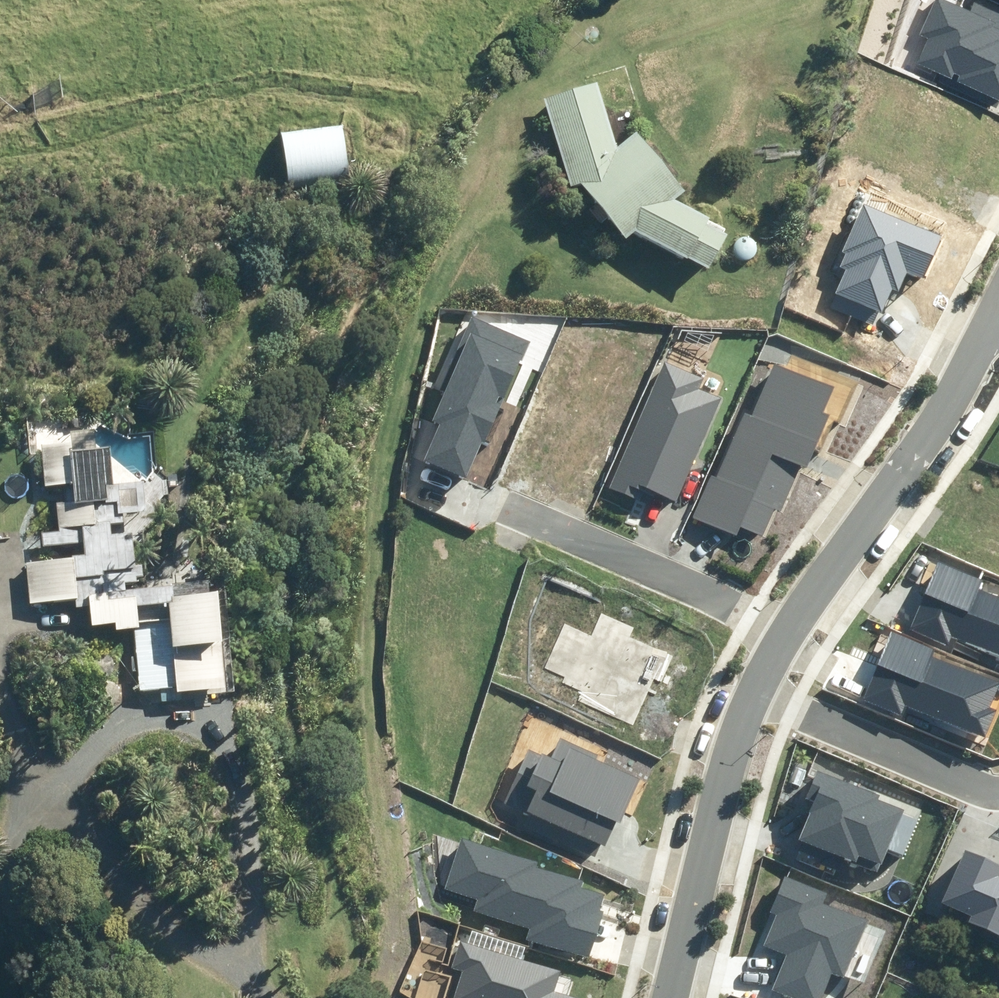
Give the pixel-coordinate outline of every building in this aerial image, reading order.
[(998,101),(998,9),(980,0),(976,0),(970,14),(939,0),(936,0),(920,35),(930,39),(918,64),(951,79),(954,72),(961,75),(957,82),(998,101)] [(676,205),(686,194),(640,137),(619,153),(600,85),(546,100),(572,189),(582,186),(629,239),(637,234),(691,264),(712,224),(676,205)] [(343,125),(283,132),(289,190),(350,183),(343,125)] [(829,307),(872,325),(878,312),(881,314),(892,288),(897,290),(906,270),(925,278),(942,235),(862,202),(841,251),(847,254),(842,267),(845,269),(829,307)] [(424,462),(466,479),(482,441),(486,443),(501,408),(496,406),(500,397),(505,399),(529,341),(471,317),(458,349),(449,346),(432,386),(443,390),(431,420),(440,424),(424,462)] [(610,491),(637,502),(641,492),(650,495),(652,492),(677,503),(720,398),(699,389),(704,378),(663,361),(610,491)] [(711,475),(693,517),(736,535),(740,526),(763,536),(774,509),(781,512),(800,466),(806,468),(829,414),(823,411),(833,389),(774,364),(752,417),(743,413),(716,477),(711,475)] [(31,608),(80,602),(77,580),(138,573),(134,537),(113,539),(112,527),(125,525),(120,486),(106,488),(107,501),(57,507),(62,548),(84,545),(85,558),(26,565),(31,608)] [(998,654),(998,597),(980,589),(984,580),(935,559),(905,628),(949,647),(955,635),(998,654)] [(226,691),(218,600),(138,607),(138,603),(114,604),(113,599),(91,600),(92,631),(117,630),(117,636),(137,635),(142,694),(177,691),(178,696),(226,691)] [(985,737),(996,709),(990,706),(998,683),(998,682),(933,657),(936,650),(892,633),(866,702),(902,716),(906,706),(985,737)] [(66,674),(57,666),(48,677),(58,684),(66,674)] [(507,802),(605,845),(615,822),(621,824),(640,779),(595,760),(598,754),(561,738),(551,759),(530,750),(507,802)] [(798,840),(878,871),(887,849),(903,856),(918,820),(903,814),(905,810),(879,800),(881,795),(818,770),(806,800),(813,803),(798,840)] [(527,939),(589,958),(603,912),(598,910),(603,895),(580,888),(582,881),(536,868),(537,863),(460,840),(446,889),(477,898),(473,910),(530,927),(527,939)] [(965,850),(942,905),(970,916),(967,925),(998,938),(998,864),(965,850)] [(794,997),(820,997),(830,973),(844,978),(867,920),(824,903),(828,893),(785,876),(771,911),(778,914),(765,947),(785,955),(771,989),(794,997)] [(554,992),(560,972),(460,941),(452,967),(463,970),(455,997),(574,997),(554,992)]
